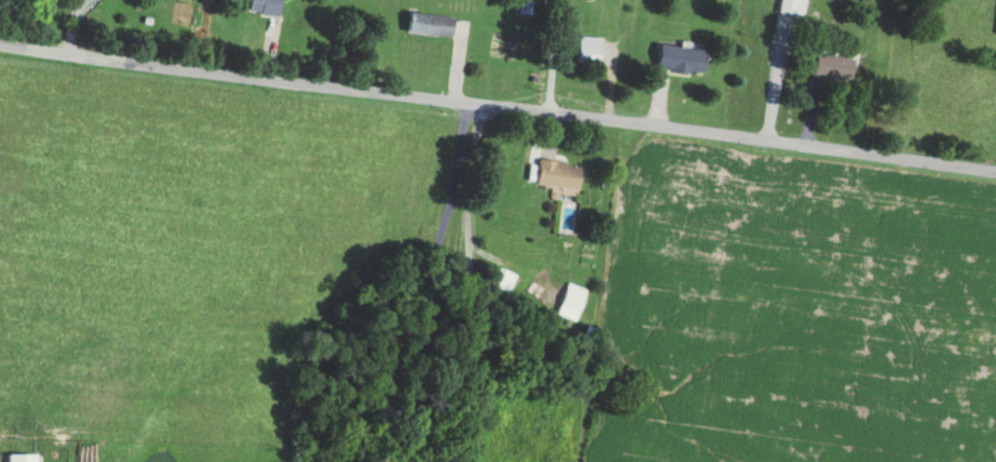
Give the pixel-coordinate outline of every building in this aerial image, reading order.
[(282,0),(250,0),(250,10),(281,12),(282,0)] [(779,11),(803,16),(806,0),(781,0),(779,11)] [(457,14),(410,11),(409,31),(455,35),(457,14)] [(602,62),(603,35),(580,34),(579,62),(602,62)] [(657,65),(705,73),(709,50),(661,41),(657,65)] [(855,56),(818,52),(816,74),(853,77),(855,56)] [(538,185),(581,189),(583,163),(541,159),(538,185)] [(516,275),(498,265),(488,283),(507,292),(516,275)] [(587,289),(568,282),(556,314),(575,321),(587,289)] [(39,453),(9,453),(9,461),(39,461),(39,453)]
